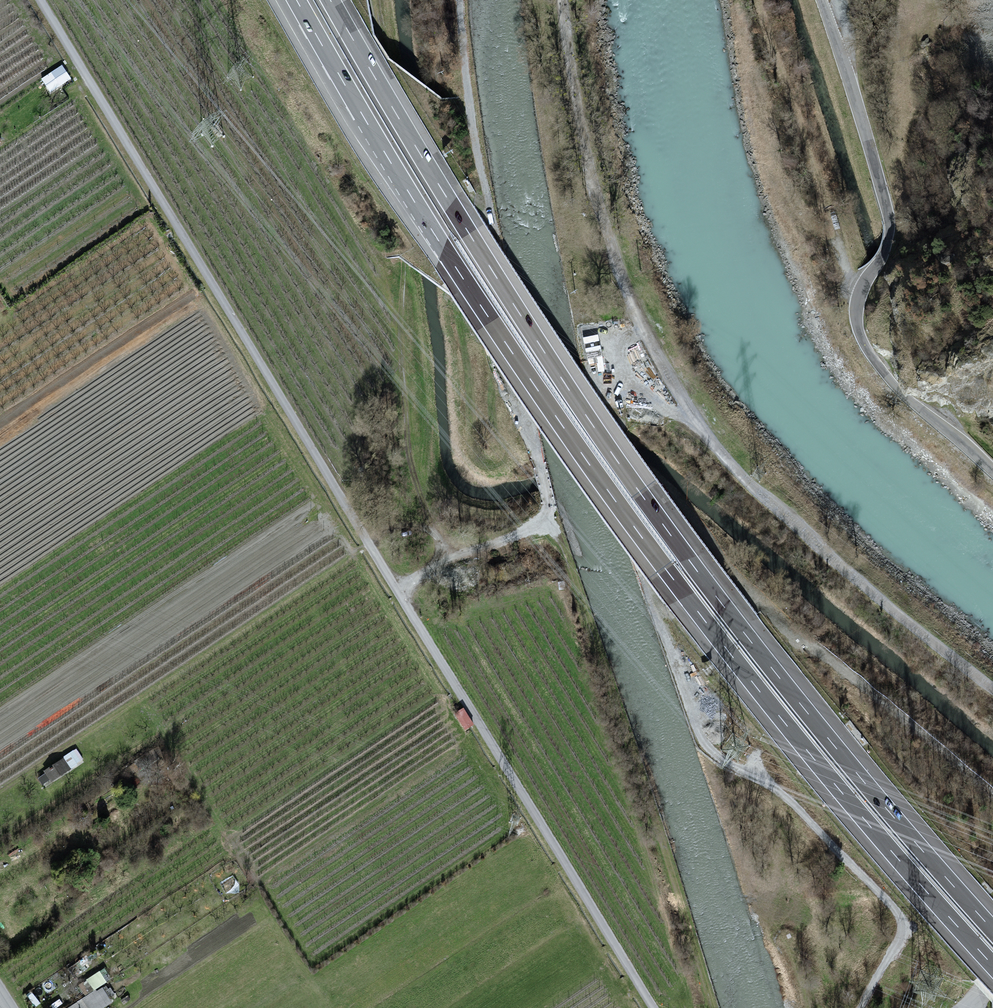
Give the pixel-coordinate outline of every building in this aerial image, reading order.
[(70,78),(62,66),(43,79),(50,90),(70,78)] [(472,724),(463,709),(456,713),(465,728),(472,724)] [(141,770),(158,759),(153,750),(135,761),(141,770)] [(82,761),(76,751),(45,771),(46,774),(39,778),(44,786),(82,761)] [(106,982),(99,972),(88,980),(94,990),(106,982)] [(110,1002),(102,989),(97,992),(96,990),(69,1007),(89,1007),(90,1007),(100,1007),(110,1002)]
